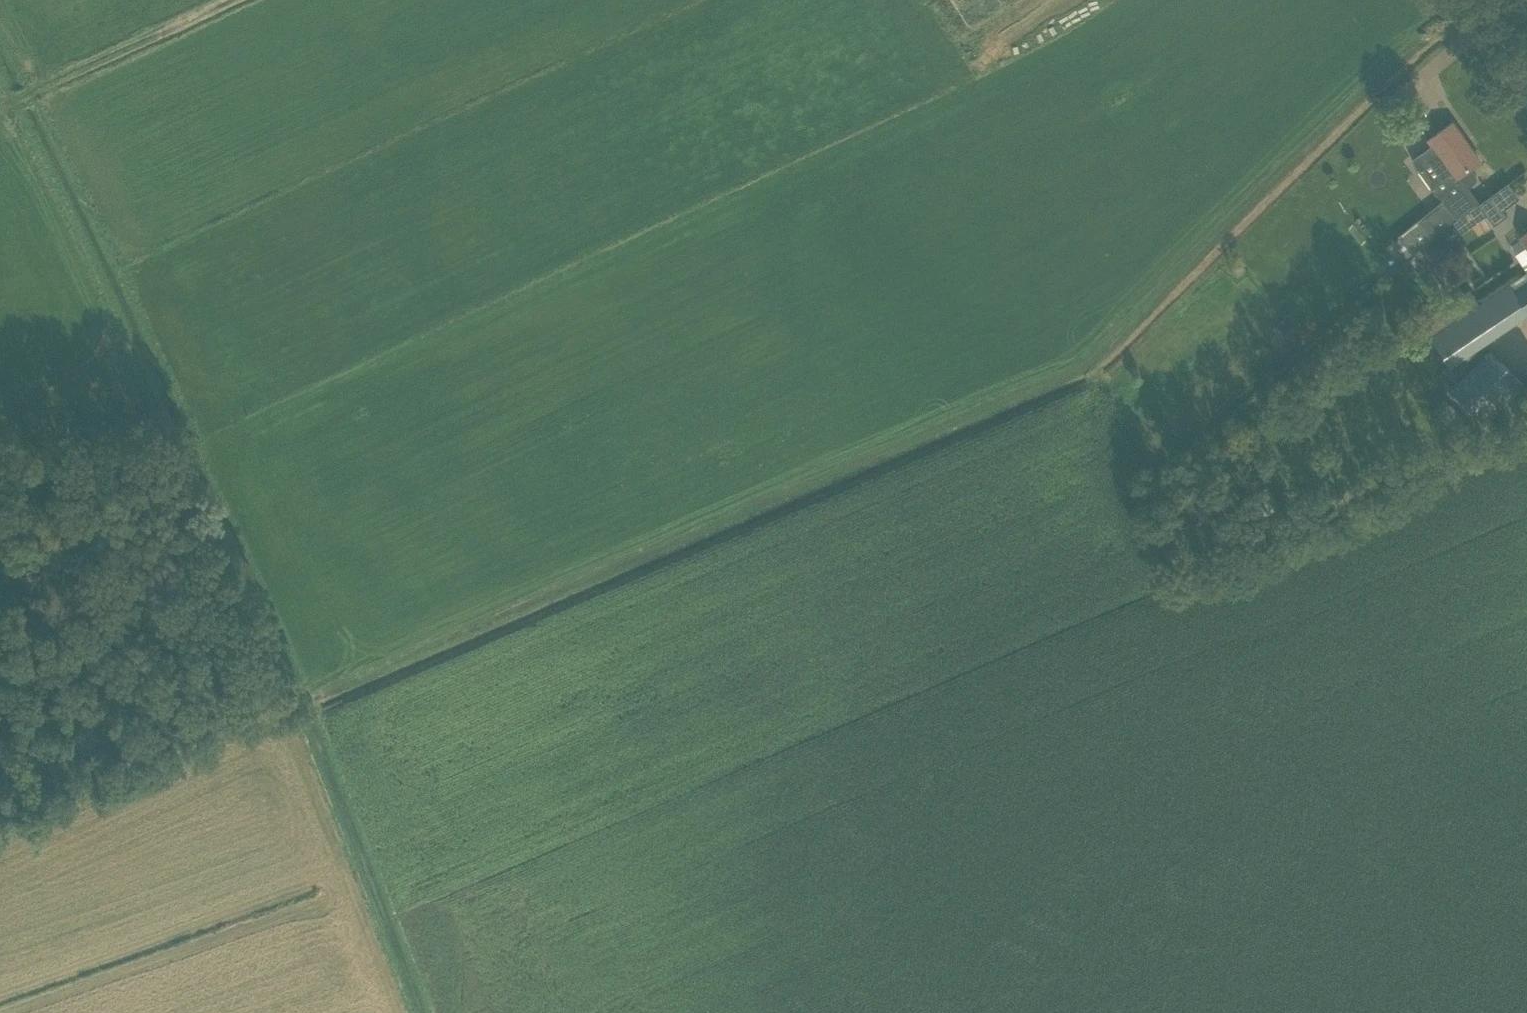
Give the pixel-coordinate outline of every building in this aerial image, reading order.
[(1429,138),(1434,145),(1412,160),(1420,171),(1425,167),(1441,187),(1436,191),(1445,203),(1401,239),(1412,252),(1479,198),(1469,185),(1476,180),(1477,174),(1471,167),(1480,161),(1452,122),(1429,138)] [(1507,216),(1492,195),(1478,204),(1494,226),(1507,216)] [(1399,237),(1393,242),(1405,257),(1412,252),(1401,239),(1399,237)] [(1492,296),(1512,326),(1526,316),(1526,273),(1492,296)] [(1418,293),(1405,302),(1410,309),(1423,300),(1418,293)] [(1376,301),(1364,312),(1372,320),(1383,310),(1376,301)] [(1427,303),(1412,313),(1419,323),(1434,313),(1427,303)] [(1485,424),(1524,384),(1489,350),(1450,390),(1485,424)] [(1433,411),(1453,431),(1466,419),(1444,398),(1433,411)]
